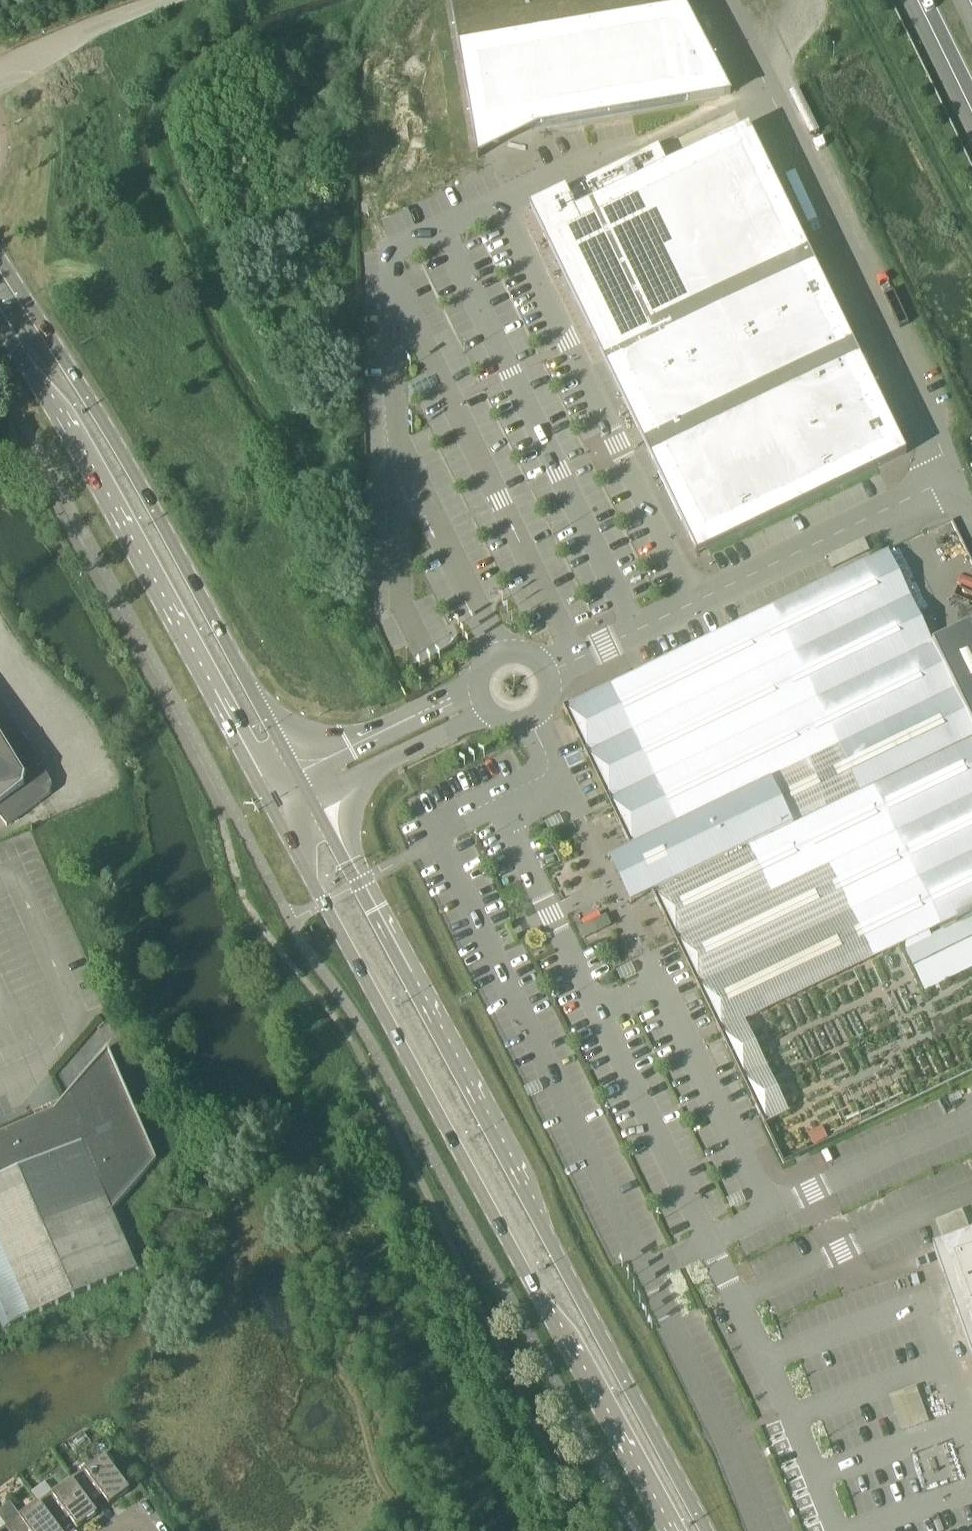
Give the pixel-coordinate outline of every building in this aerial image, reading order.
[(682,0),(450,0),(475,138),(731,95),(731,94),(682,0)] [(579,210),(637,331),(642,340),(812,257),(750,127),(654,174),(644,153),(578,184),(588,206),(579,210)] [(599,349),(647,451),(857,349),(812,257),(642,340),(637,331),(599,349)] [(857,349),(647,451),(698,555),(907,454),(857,349)] [(834,568),(867,552),(862,541),(828,557),(834,568)] [(933,644),(889,551),(565,708),(699,987),(953,865),(971,904),(971,625),(933,644)] [(8,825),(7,826),(8,827),(51,794),(53,785),(39,761),(25,738),(24,738),(25,739),(8,750),(0,736),(0,814),(8,825)] [(53,1111),(0,1135),(0,1319),(4,1329),(139,1270),(145,1268),(140,1257),(117,1206),(157,1160),(138,1116),(108,1047),(53,1111)] [(942,1244),(971,1329),(971,1233),(942,1244)] [(902,1429),(929,1422),(920,1387),(893,1393),(902,1429)] [(68,1443),(76,1454),(92,1443),(84,1432),(68,1443)] [(110,1505),(130,1490),(105,1456),(86,1471),(85,1469),(72,1478),(88,1500),(100,1492),(110,1505)] [(98,1514),(88,1500),(72,1478),(71,1479),(72,1481),(54,1494),(53,1493),(40,1502),(56,1524),(68,1515),(78,1529),(98,1514)] [(56,1524),(40,1502),(39,1503),(40,1504),(22,1518),(20,1516),(7,1526),(11,1530),(61,1530),(56,1524)]
